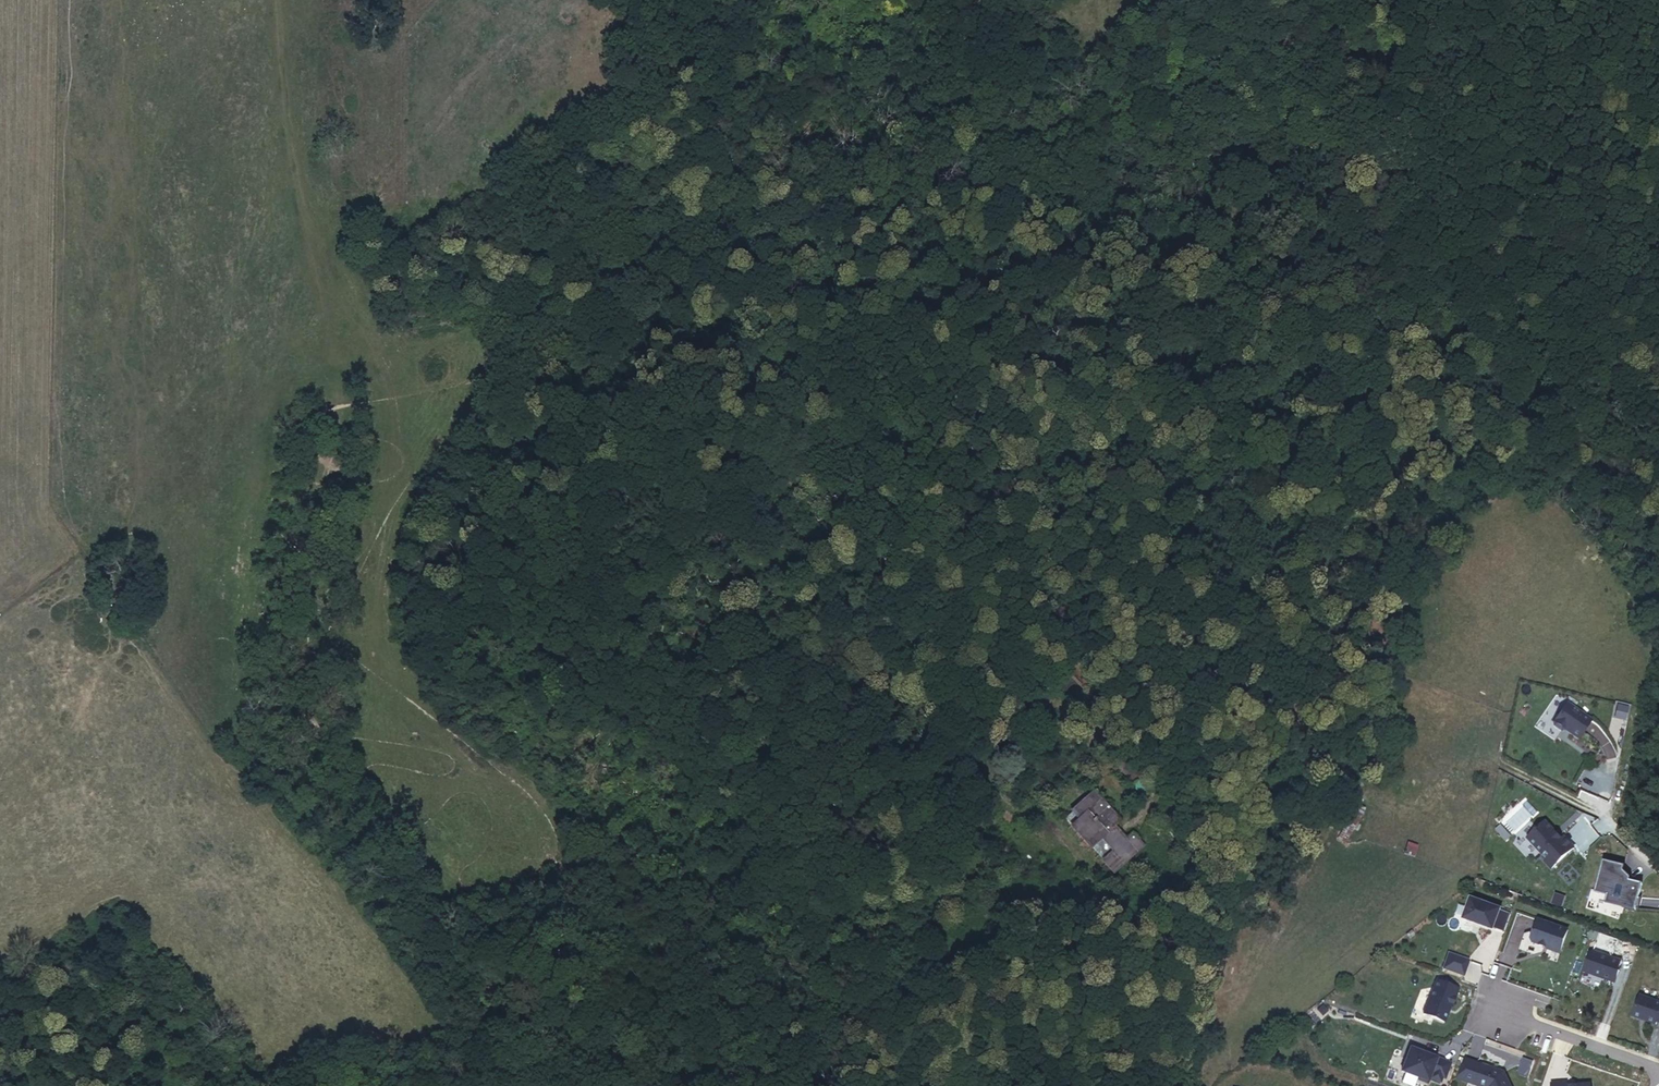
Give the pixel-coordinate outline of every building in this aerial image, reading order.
[(1590,720),(1566,703),(1553,723),(1555,724),(1554,726),(1561,731),(1562,729),(1564,731),(1565,729),(1570,732),(1569,734),(1577,739),(1590,720)] [(1095,791),(1065,818),(1114,871),(1143,845),(1132,833),(1125,839),(1114,827),(1121,821),(1095,791)] [(1545,861),(1551,868),(1574,847),(1563,836),(1561,838),(1558,835),(1557,837),(1553,833),(1555,832),(1545,821),(1527,838),(1547,859),(1545,861)] [(1603,860),(1595,892),(1609,896),(1608,901),(1623,904),(1622,907),(1635,910),(1642,883),(1629,880),(1630,878),(1623,870),(1624,866),(1603,860)] [(1463,918),(1493,929),(1493,928),(1500,910),(1500,908),(1470,897),(1463,918)] [(1493,928),(1504,931),(1511,913),(1500,910),(1493,928)] [(1568,929),(1538,919),(1530,939),(1532,943),(1544,947),(1544,945),(1548,946),(1547,948),(1559,953),(1568,929)] [(1583,971),(1612,981),(1616,970),(1618,971),(1621,961),(1593,951),(1592,953),(1590,953),(1583,971)] [(1443,969),(1463,976),(1469,960),(1448,953),(1443,969)] [(1437,980),(1423,1014),(1444,1022),(1450,1006),(1451,1007),(1458,989),(1437,980)] [(1639,995),(1632,1016),(1656,1024),(1657,1021),(1658,1022),(1658,1002),(1639,995)] [(1444,1079),(1450,1063),(1428,1054),(1427,1056),(1421,1053),(1422,1049),(1411,1045),(1401,1071),(1417,1078),(1417,1080),(1427,1084),(1429,1078),(1440,1082),(1442,1078),(1444,1079)] [(1468,1082),(1475,1061),(1465,1058),(1458,1078),(1468,1082)] [(1468,1082),(1476,1085),(1483,1064),(1475,1061),(1468,1082)] [(1483,1064),(1476,1085),(1480,1085),(1510,1085),(1503,1071),(1501,1073),(1497,1071),(1497,1069),(1483,1064)]
